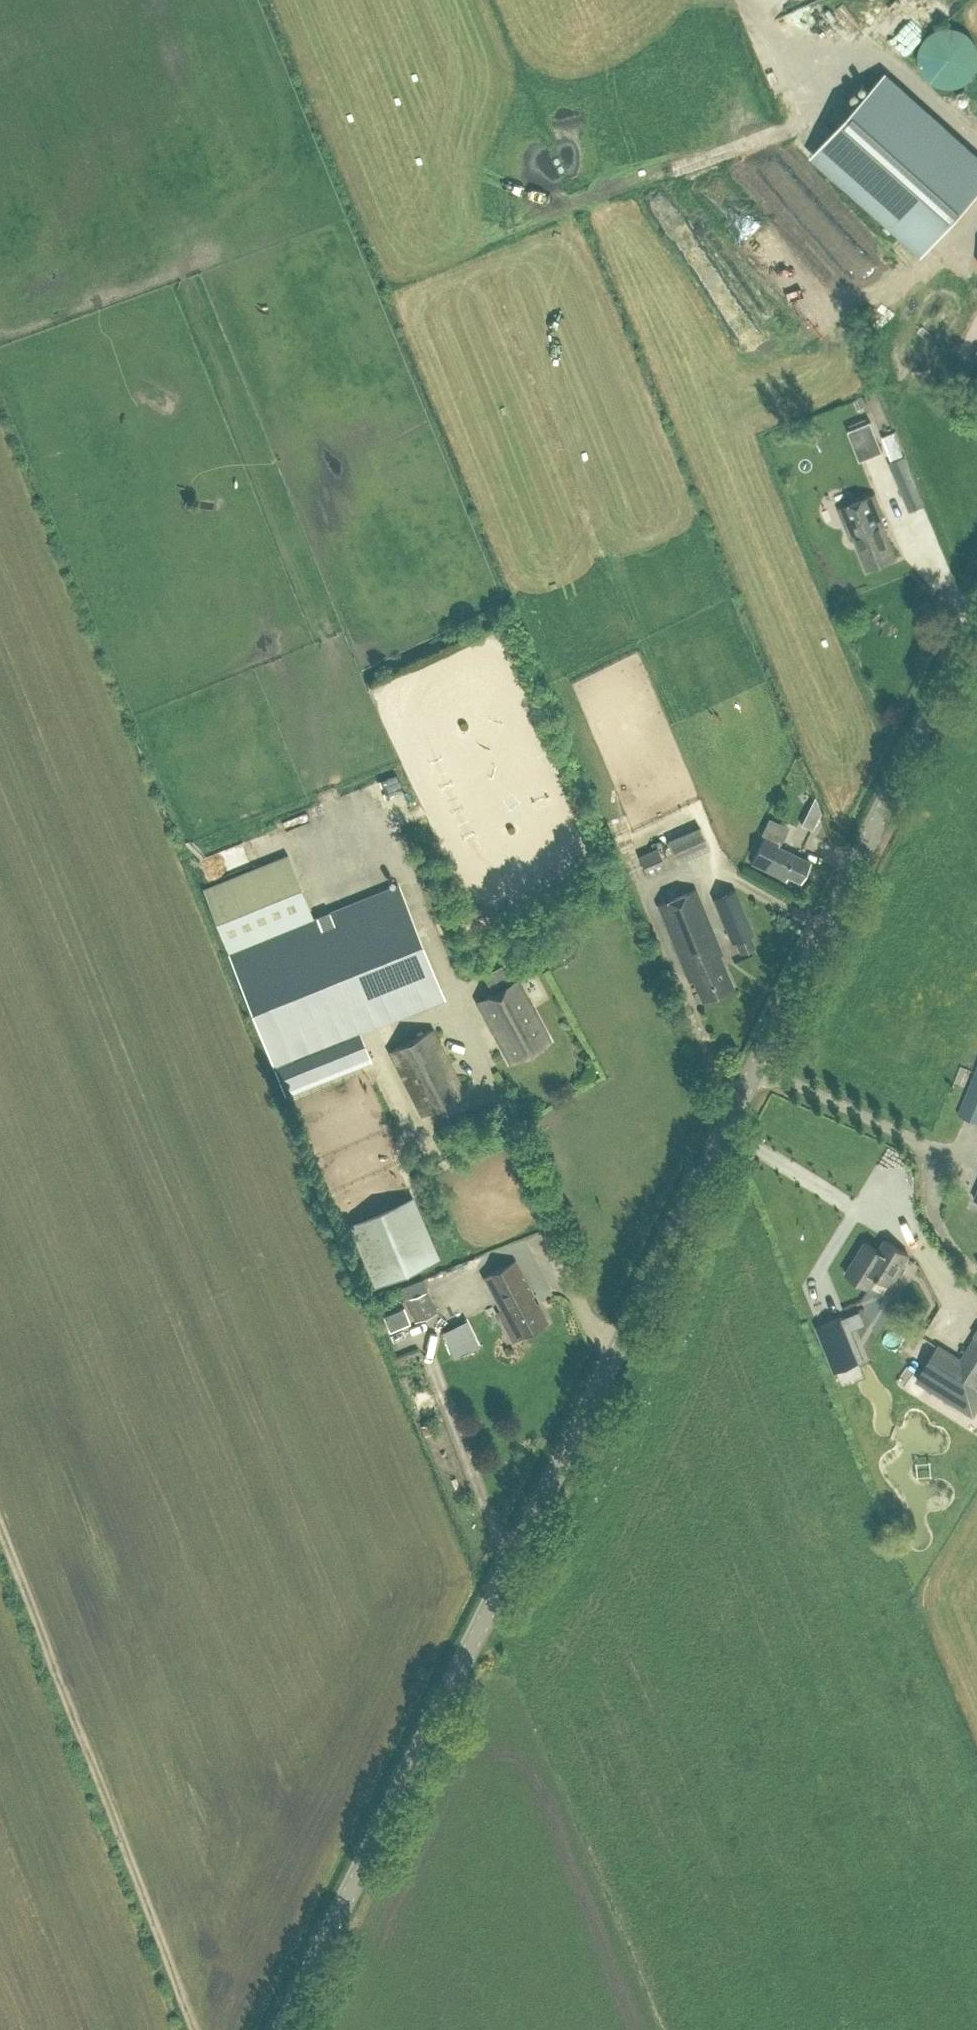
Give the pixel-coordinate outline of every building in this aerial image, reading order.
[(926,37),(923,41),(921,45),(919,51),(919,55),(919,61),(919,65),(921,71),(925,76),(928,79),(931,82),(934,84),(938,86),(943,87),(948,87),(954,87),(958,86),(962,84),(966,82),(970,80),(973,76),(976,71),(976,69),(976,45),(975,41),(972,37),(969,33),(964,30),(957,27),(951,26),(946,26),(941,27),(935,29),(931,32),(926,37)] [(976,191),(976,155),(886,72),(814,151),(923,250),(976,191)] [(884,448),(876,421),(855,427),(863,455),(884,448)] [(906,456),(889,463),(909,511),(926,504),(906,456)] [(850,539),(855,537),(867,568),(895,558),(883,525),(887,524),(876,496),(839,510),(850,539)] [(751,864),(786,880),(789,876),(800,881),(810,861),(779,846),(787,828),(768,819),(761,836),(764,837),(751,864)] [(700,827),(668,842),(677,862),(709,848),(700,827)] [(658,849),(639,857),(647,876),(666,867),(658,849)] [(202,887),(228,952),(284,1092),(369,1058),(360,1034),(444,1001),(398,884),(314,918),(288,853),(202,887)] [(696,889),(658,905),(690,981),(694,979),(703,1000),(733,988),(720,955),(722,954),(696,889)] [(732,943),(736,941),(750,935),(753,934),(735,889),(714,898),(732,943)] [(478,1002),(510,1063),(550,1041),(517,981),(478,1002)] [(388,1052),(421,1116),(465,1093),(433,1028),(388,1052)] [(960,1114),(976,1121),(976,1071),(960,1114)] [(413,1195),(348,1223),(374,1285),(440,1257),(413,1195)] [(877,1276),(890,1283),(908,1253),(886,1239),(879,1249),(866,1241),(846,1272),(870,1287),(877,1276)] [(546,1322),(515,1263),(485,1279),(504,1314),(500,1316),(512,1339),(546,1322)] [(400,1359),(437,1344),(413,1283),(375,1298),(400,1359)] [(954,1371),(976,1385),(976,1335),(954,1371)]
